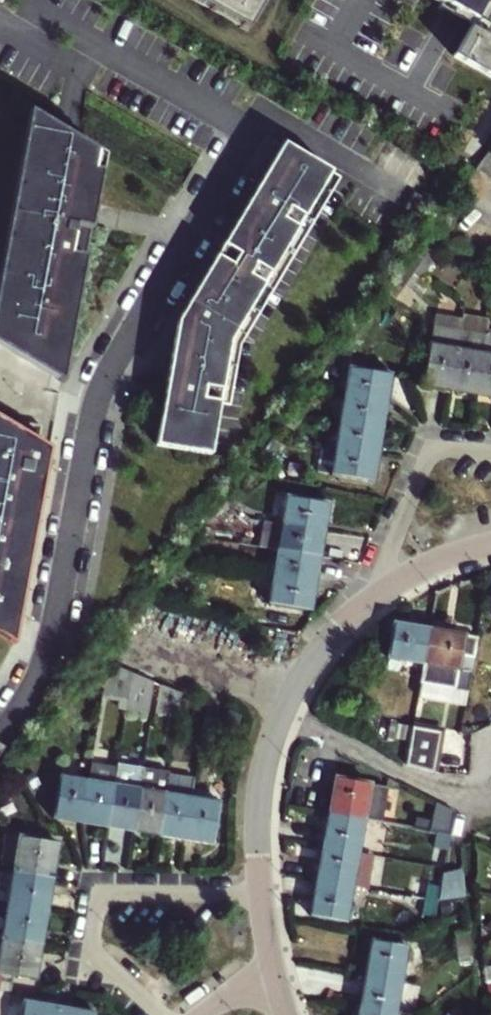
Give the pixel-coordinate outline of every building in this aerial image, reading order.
[(277,46),(303,0),(195,0),(277,46)] [(481,23),(460,64),(490,80),(490,0),(439,0),(481,23)] [(63,383),(105,158),(72,138),(30,114),(0,279),(0,346),(63,383)] [(155,445),(210,453),(218,407),(230,341),(331,172),(283,144),(178,321),(155,445)] [(475,170),(490,179),(490,149),(475,170)] [(230,341),(218,407),(226,409),(238,343),(337,176),(331,172),(230,341)] [(431,251),(421,244),(402,270),(411,276),(413,274),(423,281),(442,258),(431,251)] [(487,322),(462,317),(459,334),(459,335),(484,339),(486,327),(487,322)] [(449,392),(459,335),(433,330),(423,387),(449,392)] [(459,335),(449,392),(474,396),(484,339),(459,335)] [(474,396),(490,399),(490,340),(484,339),(474,396)] [(349,356),(355,348),(346,342),(337,354),(345,360),(349,356)] [(365,356),(355,348),(349,356),(358,363),(365,356)] [(345,397),(386,404),(390,376),(350,370),(345,397)] [(386,404),(345,397),(341,424),(381,430),(386,404)] [(293,414),(301,420),(311,407),(303,401),(293,414)] [(301,420),(293,414),(285,425),(292,431),(301,420)] [(0,419),(0,637),(15,647),(49,448),(0,419)] [(377,455),(381,430),(341,424),(337,448),(377,455)] [(282,445),(273,439),(265,451),(273,457),(282,445)] [(377,455),(337,448),(332,475),(373,482),(377,455)] [(273,457),(265,451),(257,461),(269,470),(277,460),(273,457)] [(236,489),(226,502),(234,508),(244,495),(236,489)] [(282,526),(323,532),(327,506),(287,499),(282,526)] [(226,519),(234,508),(226,502),(218,513),(226,519)] [(261,523),(257,547),(319,557),(323,532),(282,526),(261,523)] [(193,546),(183,559),(191,565),(201,552),(193,546)] [(274,577),(315,583),(319,557),(257,547),(257,549),(278,552),(274,577)] [(184,575),(191,565),(183,559),(176,569),(184,575)] [(274,577),(270,604),(295,607),(311,610),(315,583),(274,577)] [(424,661),(429,630),(394,625),(389,657),(424,663),(424,661)] [(476,638),(429,630),(424,661),(424,663),(420,684),(466,692),(470,672),(458,670),(461,655),(473,658),(476,638)] [(470,672),(473,658),(461,655),(458,670),(470,672)] [(130,694),(131,682),(117,679),(114,699),(118,714),(127,715),(130,694)] [(130,694),(127,715),(150,718),(154,686),(131,682),(130,694)] [(420,684),(418,697),(464,705),(466,692),(420,684)] [(169,689),(161,688),(156,717),(179,721),(183,695),(169,689)] [(185,754),(199,757),(205,718),(189,715),(185,742),(187,742),(185,754)] [(396,737),(411,740),(413,728),(398,725),(396,737)] [(413,728),(411,740),(408,757),(406,765),(420,768),(434,770),(441,732),(413,728)] [(90,782),(83,822),(109,827),(119,768),(92,763),(90,782)] [(138,813),(145,769),(119,765),(119,768),(109,827),(135,831),(138,813)] [(170,773),(145,769),(138,813),(135,831),(161,835),(167,795),(170,773)] [(171,791),(193,792),(194,774),(172,773),(171,791)] [(56,818),(83,822),(90,782),(63,778),(56,818)] [(330,813),(364,819),(384,823),(390,789),(336,779),(330,813)] [(167,795),(161,835),(186,840),(192,800),(167,795)] [(220,804),(192,800),(186,840),(213,844),(220,804)] [(436,810),(433,827),(436,828),(449,834),(451,822),(452,818),(436,810)] [(364,819),(330,813),(324,847),(357,854),(364,819)] [(434,845),(447,850),(448,842),(449,834),(436,828),(434,845)] [(17,872),(55,879),(61,845),(23,839),(17,872)] [(448,842),(447,850),(445,868),(462,871),(460,844),(448,842)] [(357,854),(324,847),(317,881),(351,887),(357,854)] [(55,879),(17,872),(11,906),(49,912),(55,879)] [(351,887),(317,881),(311,914),(345,920),(351,887)] [(438,902),(441,886),(427,884),(425,899),(438,902)] [(438,902),(425,899),(422,913),(436,916),(438,902)] [(49,912),(11,906),(5,939),(15,940),(43,946),(49,912)] [(470,946),(469,931),(455,933),(457,947),(470,946)] [(43,946),(15,940),(5,939),(0,966),(0,991),(12,993),(15,976),(37,980),(43,946)] [(365,976),(400,981),(406,946),(370,940),(365,976)] [(470,946),(457,947),(458,957),(458,962),(472,961),(470,946)] [(359,1008),(395,1014),(400,981),(365,976),(359,1008)] [(26,1006),(25,1014),(59,1014),(60,1010),(27,1003),(26,1006)] [(26,1006),(12,1004),(10,1014),(25,1014),(26,1006)] [(457,1006),(446,1014),(447,1014),(463,1014),(457,1006)]
